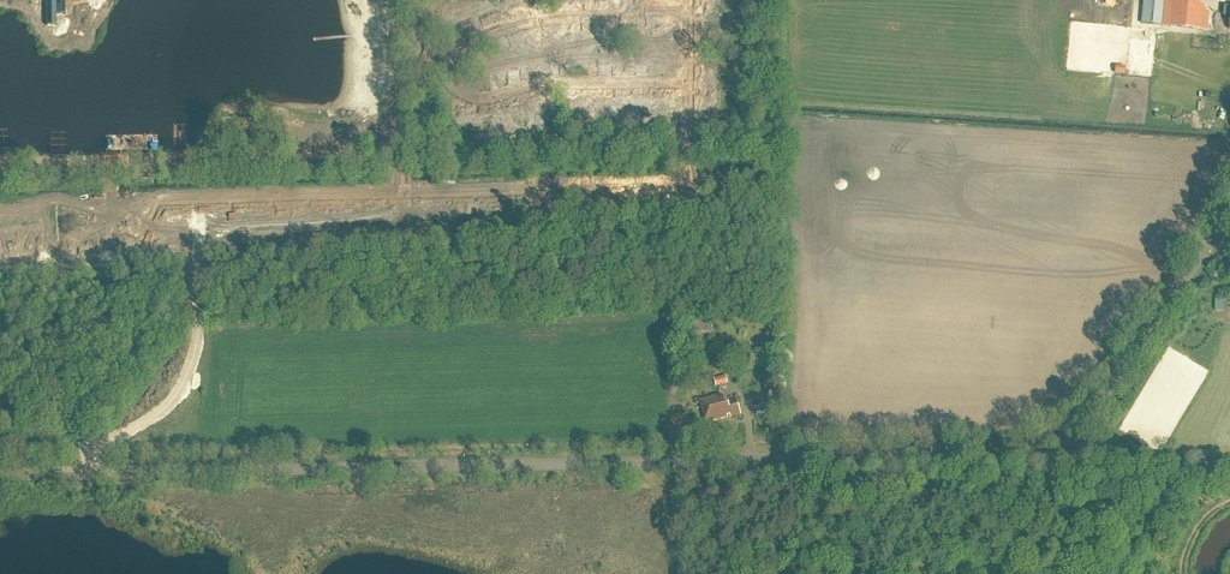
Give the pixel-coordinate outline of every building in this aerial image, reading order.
[(65,0),(46,0),(46,26),(55,26),(55,15),(65,15),(65,14),(65,0)] [(1162,0),(1141,0),(1140,26),(1162,26),(1162,0)] [(1192,0),(1167,0),(1165,27),(1190,29),(1192,0)] [(12,153),(12,128),(0,128),(0,153),(12,153)] [(480,185),(480,210),(497,210),(497,185),(480,185)] [(12,228),(0,216),(0,239),(12,228)] [(1213,310),(1222,310),(1222,300),(1213,299),(1213,310)] [(691,332),(713,333),(713,318),(692,317),(691,332)] [(725,376),(714,379),(716,387),(728,384),(725,376)] [(722,394),(701,400),(706,422),(731,415),(731,417),(742,414),(737,397),(728,399),(722,394)]
